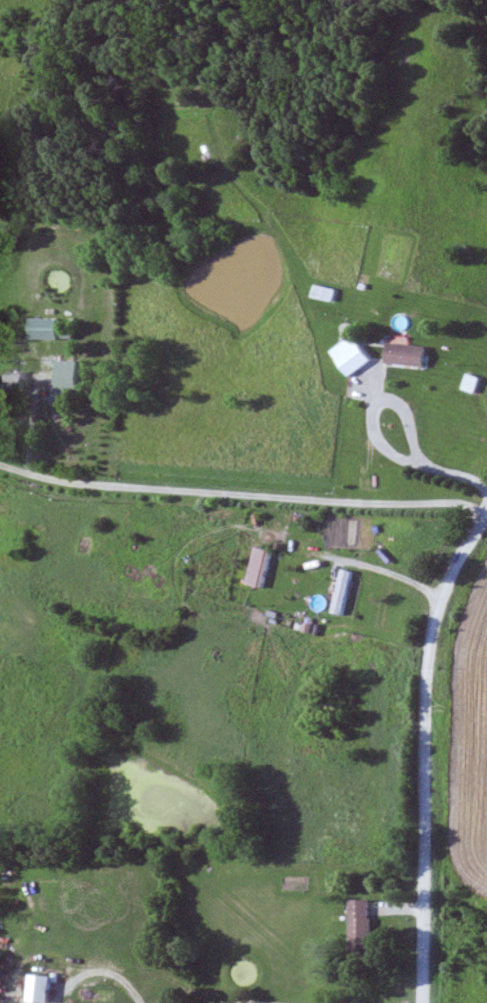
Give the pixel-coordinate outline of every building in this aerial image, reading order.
[(338,351),(356,377),(378,361),(360,336),(338,351)] [(433,347),(393,343),(391,364),(431,367),(433,347)] [(85,361),(63,361),(63,396),(85,396),(85,361)] [(30,392),(30,373),(0,373),(0,392),(30,392)] [(486,377),(473,374),(469,391),(481,394),(486,377)] [(252,585),(268,588),(277,550),(261,547),(252,585)] [(356,954),(377,954),(377,901),(356,901),(356,954)]
